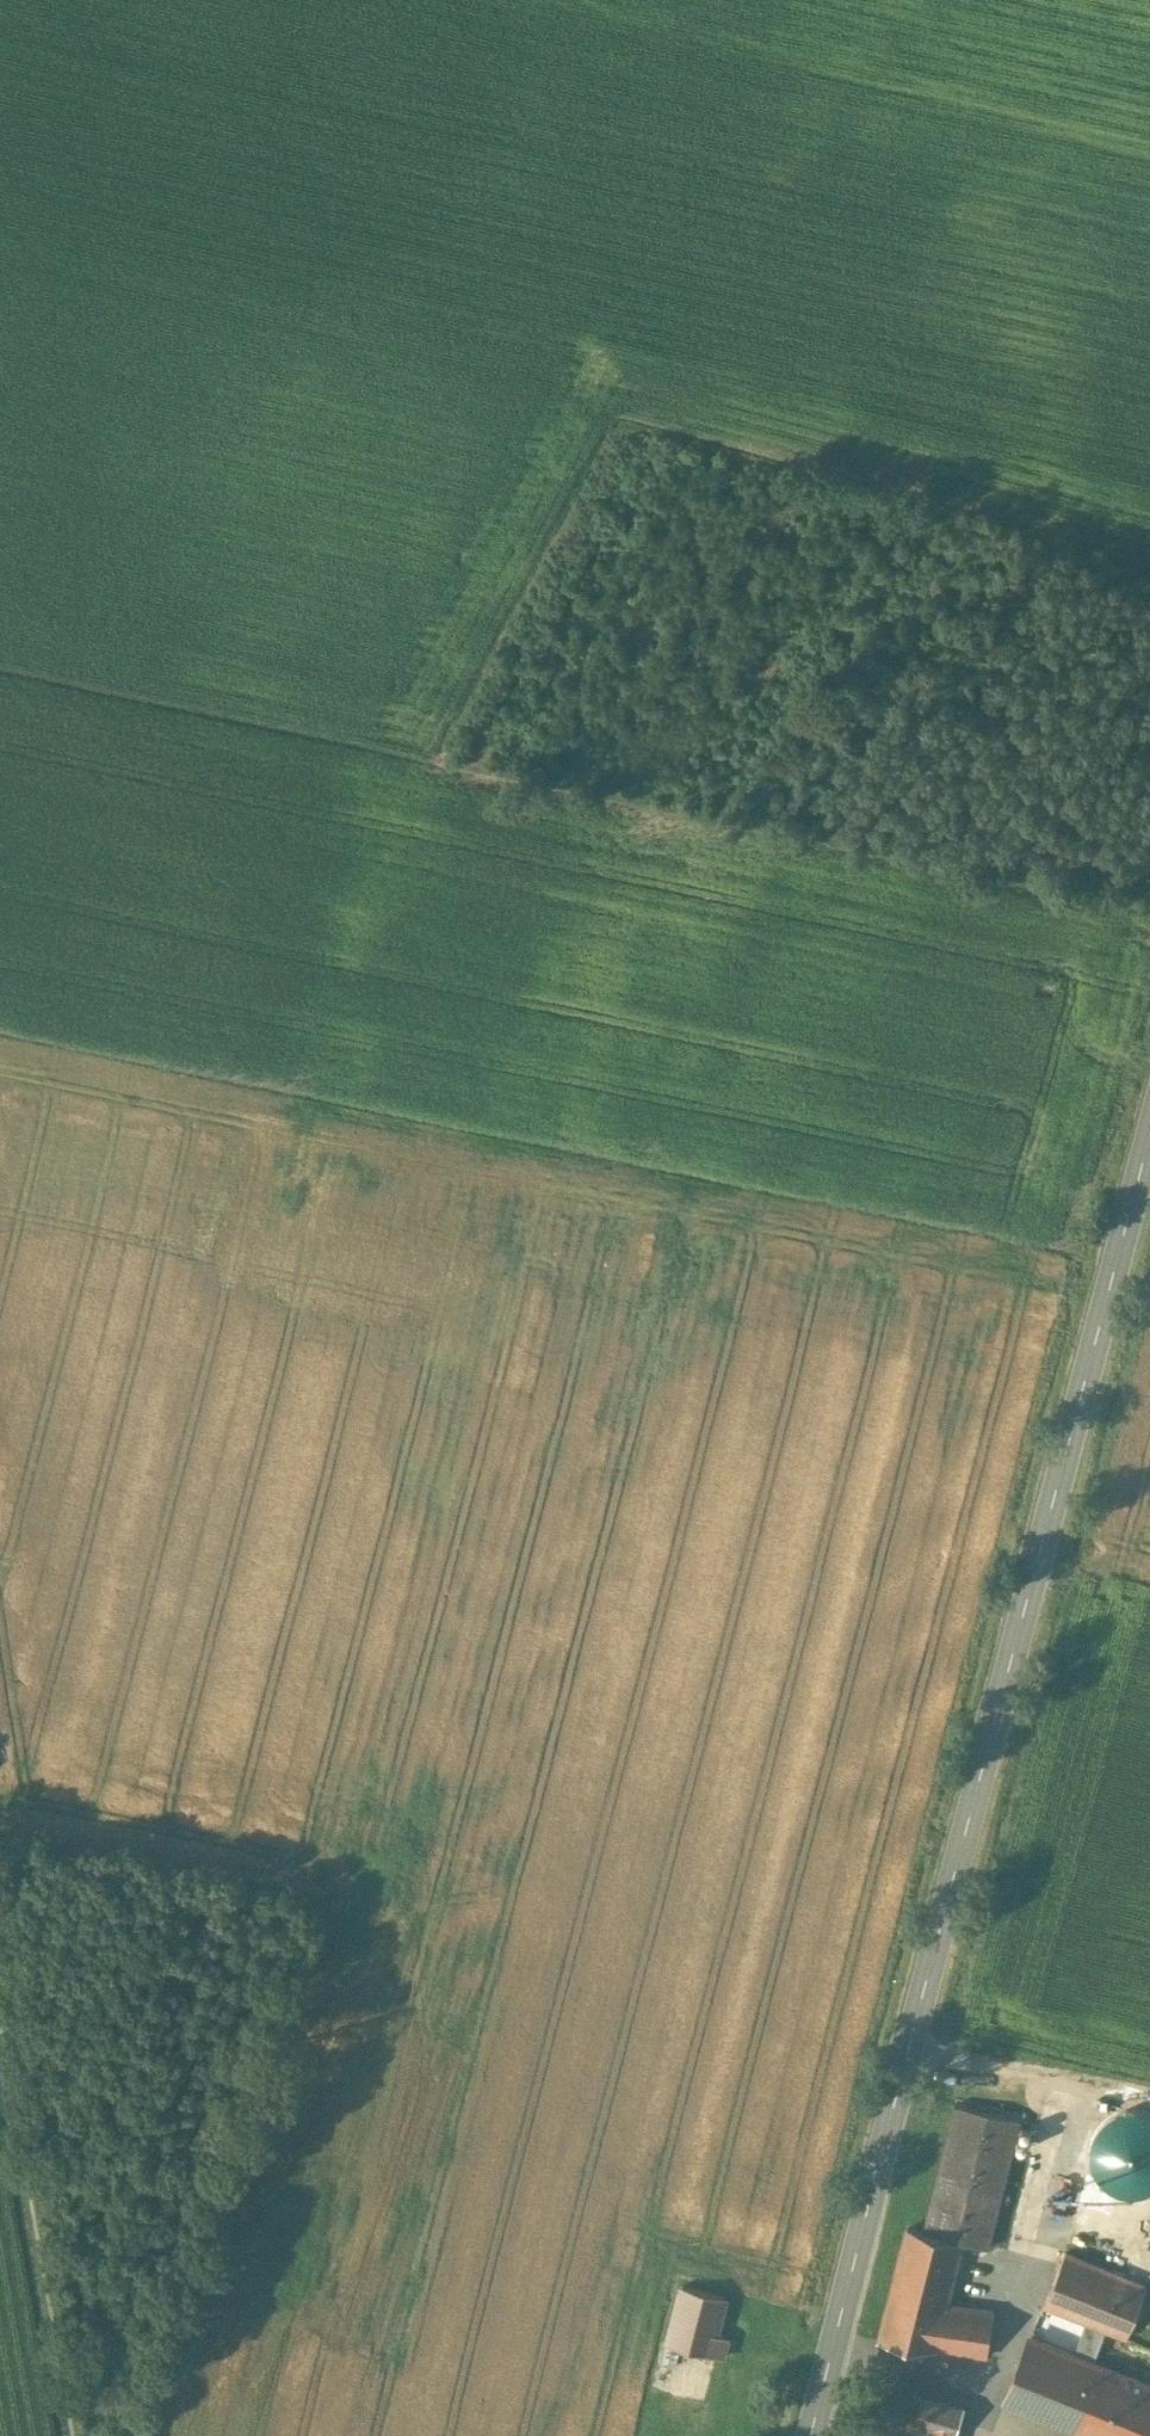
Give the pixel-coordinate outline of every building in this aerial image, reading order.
[(956,2103),(924,2230),(964,2240),(964,2241),(988,2247),(1021,2119),(956,2103)] [(1146,2112),(1140,2111),(1134,2110),(1129,2111),(1123,2113),(1117,2115),(1113,2119),(1110,2122),(1106,2127),(1103,2133),(1102,2138),(1101,2145),(1102,2151),(1104,2156),(1105,2159),(1107,2161),(1108,2164),(1112,2168),(1115,2171),(1120,2174),(1125,2176),(1130,2177),(1135,2178),(1141,2177),(1147,2175),(1149,2174),(1149,2114),(1146,2112)] [(924,2230),(908,2226),(880,2339),(987,2355),(995,2309),(948,2302),(964,2241),(964,2240),(924,2230)] [(1148,2284),(1066,2251),(1045,2304),(1107,2329),(1127,2337),(1148,2284)] [(726,2295),(683,2284),(668,2342),(715,2354),(724,2356),(729,2336),(716,2333),(726,2295)] [(1087,2321),(1074,2352),(1095,2360),(1107,2329),(1087,2321)] [(1074,2352),(1032,2335),(1007,2398),(1079,2427),(1104,2364),(1095,2360),(1074,2352)] [(1104,2364),(1079,2427),(1078,2428),(1098,2435),(1147,2435),(1149,2428),(1149,2382),(1104,2364)] [(878,2392),(870,2417),(914,2431),(912,2435),(954,2435),(960,2419),(878,2392)]
